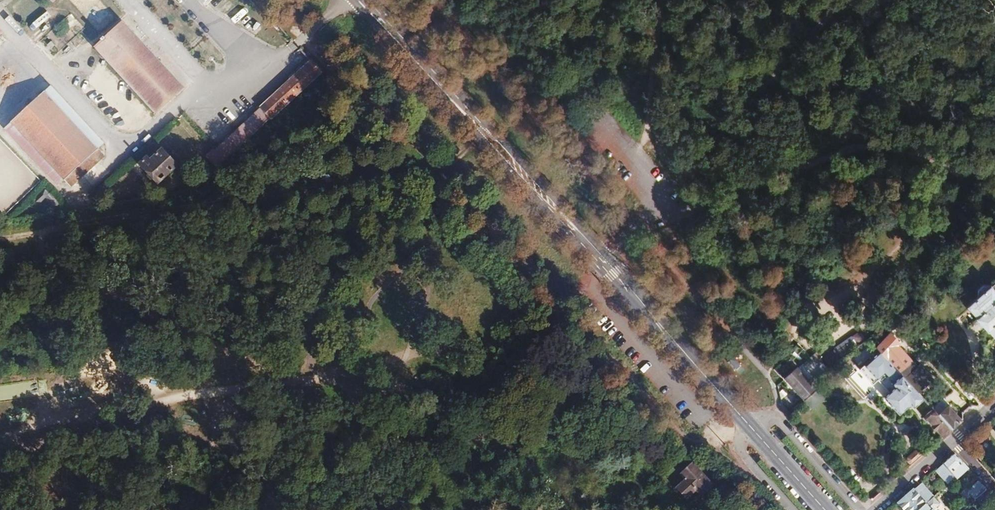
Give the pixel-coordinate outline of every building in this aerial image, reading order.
[(46,15),(31,30),(36,34),(51,19),(46,15)] [(122,22),(95,48),(152,107),(179,81),(122,22)] [(209,165),(220,176),(326,73),(316,62),(209,165)] [(50,89),(13,124),(70,183),(106,149),(50,89)] [(163,178),(181,161),(167,146),(158,155),(155,151),(146,160),(163,178)] [(124,198),(136,186),(130,179),(117,191),(124,198)] [(964,305),(974,317),(973,318),(985,331),(986,330),(994,340),(994,289),(989,282),(988,283),(987,282),(980,282),(974,288),(974,295),(975,296),(964,305)] [(878,346),(880,348),(901,372),(913,361),(899,344),(901,341),(892,331),(879,345),(878,346)] [(201,341),(189,336),(198,345),(201,341)] [(872,382),(877,378),(887,390),(882,394),(897,412),(910,402),(913,406),(923,397),(918,391),(901,372),(880,348),(859,367),(872,382)] [(796,367),(784,377),(804,398),(819,384),(814,378),(810,381),(797,366),(796,367)] [(798,403),(794,389),(781,392),(785,406),(798,403)] [(942,404),(935,410),(951,428),(961,419),(948,405),(946,407),(942,404)] [(932,423),(930,424),(935,430),(937,429),(942,436),(951,428),(935,410),(934,410),(926,417),(932,423)] [(915,451),(908,457),(907,462),(910,465),(920,456),(922,454),(919,451),(915,451)] [(953,454),(942,463),(955,478),(956,479),(967,469),(953,454)] [(678,473),(683,478),(674,487),(684,497),(693,489),(699,495),(711,484),(691,462),(678,473)] [(942,463),(935,470),(948,484),(955,478),(942,463)] [(898,503),(904,509),(918,509),(932,497),(920,483),(898,503)] [(932,497),(918,509),(933,509),(939,505),(932,497)]
